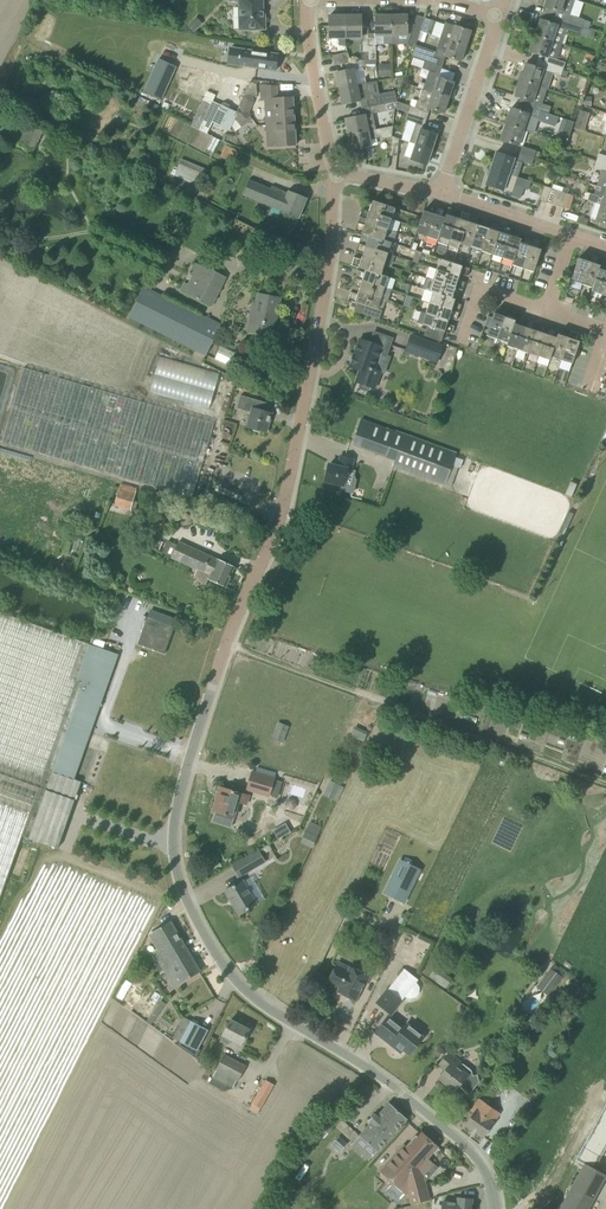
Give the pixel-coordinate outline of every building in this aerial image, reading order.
[(230,1),(239,1),(240,30),(251,29),(251,31),(259,31),(259,29),(265,29),(264,11),(263,11),(263,0),(230,0),(230,1)] [(574,0),(547,0),(544,7),(552,10),(550,16),(582,27),(584,20),(573,16),(570,15),(574,0)] [(416,46),(420,32),(421,29),(414,27),(415,25),(407,22),(407,15),(391,16),(392,45),(408,45),(408,44),(416,46)] [(345,38),(345,16),(329,16),(329,38),(338,38),(338,47),(345,47),(345,38)] [(361,16),(345,16),(345,38),(361,38),(361,42),(369,42),(368,34),(368,26),(361,27),(361,16)] [(392,45),(391,16),(375,16),(376,34),(368,34),(369,42),(369,53),(369,60),(376,60),(376,36),(384,36),(384,45),(392,45)] [(582,27),(550,16),(547,23),(540,20),(537,29),(535,28),(535,29),(537,29),(535,36),(562,45),(567,30),(580,35),(582,27)] [(193,33),(202,24),(196,17),(187,26),(193,33)] [(425,18),(421,29),(420,32),(427,34),(432,20),(425,18)] [(440,38),(466,47),(471,31),(445,23),(440,38)] [(557,60),(562,45),(535,36),(533,42),(531,41),(531,42),(532,43),(530,52),(539,55),(537,61),(563,69),(565,63),(557,60)] [(461,62),(466,47),(440,38),(436,52),(416,46),(412,58),(413,58),(438,67),(440,59),(444,60),(446,57),(461,62)] [(276,55),(240,50),(238,66),(274,71),(276,55)] [(349,63),(348,55),(347,53),(344,53),(333,56),(335,65),(349,63)] [(190,71),(193,59),(183,57),(180,68),(190,71)] [(161,100),(176,66),(159,58),(144,92),(161,100)] [(436,73),(438,67),(413,58),(411,65),(429,71),(423,90),(449,98),(454,83),(439,78),(440,74),(436,73)] [(376,60),(369,60),(361,60),(361,68),(363,68),(376,68),(376,60)] [(522,74),(520,80),(547,89),(548,89),(552,75),(561,78),(563,69),(537,61),(535,67),(525,64),(523,73),(521,73),(522,74)] [(378,64),(378,76),(390,76),(390,64),(378,64)] [(366,84),(363,68),(361,68),(336,73),(339,89),(366,84)] [(545,96),(547,89),(520,80),(518,86),(516,86),(516,87),(518,87),(515,96),(533,102),(536,93),(545,96)] [(244,96),(238,108),(249,113),(253,103),(252,96),(257,96),(256,85),(250,83),(244,96)] [(366,84),(339,89),(343,105),(366,100),(367,108),(397,102),(394,91),(380,94),(380,97),(370,100),(366,84)] [(260,101),(264,101),(266,126),(295,124),(293,98),(276,99),(275,87),(259,85),(260,101)] [(429,108),(444,114),(449,98),(423,90),(422,89),(419,99),(417,100),(415,108),(409,106),(407,113),(426,120),(429,113),(427,112),(429,108)] [(203,101),(194,118),(203,122),(211,105),(203,101)] [(366,115),(345,119),(348,135),(376,130),(373,115),(383,113),(394,111),(394,108),(397,102),(367,108),(369,114),(366,115)] [(538,111),(548,114),(550,107),(540,104),(538,111)] [(233,120),(237,113),(221,105),(212,122),(228,130),(233,120)] [(508,118),(506,124),(524,131),(529,117),(546,122),(548,114),(538,111),(520,105),(518,111),(511,108),(508,117),(506,117),(506,118),(508,118)] [(584,121),(586,114),(580,112),(578,119),(584,121)] [(424,126),(426,120),(407,113),(405,120),(415,124),(409,143),(416,145),(432,150),(437,135),(421,129),(422,126),(424,126)] [(553,139),(565,143),(573,121),(561,117),(553,139)] [(19,119),(10,136),(29,146),(38,129),(19,119)] [(296,145),(295,124),(266,126),(267,146),(277,146),(277,147),(296,145)] [(519,147),(524,131),(506,124),(504,131),(502,130),(502,131),(503,131),(500,140),(519,147)] [(392,136),(393,126),(349,136),(351,151),(372,147),(370,139),(380,137),(383,139),(391,138),(392,138),(392,136)] [(206,151),(208,146),(214,149),(219,141),(211,136),(209,141),(200,136),(195,144),(206,151)] [(397,157),(399,145),(399,139),(392,136),(392,138),(391,138),(390,156),(397,157)] [(427,165),(432,150),(416,145),(411,160),(427,165)] [(519,155),(533,159),(536,152),(522,148),(519,155)] [(493,162),(491,169),(509,175),(515,159),(496,153),(493,162),(492,161),(491,162),(493,162)] [(605,165),(605,157),(598,154),(596,161),(605,165)] [(519,155),(518,160),(517,162),(531,167),(533,159),(519,155)] [(201,186),(208,171),(181,160),(174,175),(201,186)] [(596,161),(593,169),(601,171),(596,187),(605,190),(605,165),(596,161)] [(512,193),(516,182),(517,178),(509,175),(491,169),(489,175),(487,174),(487,175),(489,176),(486,185),(512,193)] [(307,198),(288,191),(286,195),(249,180),(243,195),(299,219),(307,198)] [(547,203),(551,192),(551,189),(544,187),(540,200),(547,203)] [(596,187),(593,195),(590,194),(587,201),(595,204),(595,203),(605,207),(605,190),(596,187)] [(550,204),(557,206),(562,193),(554,190),(550,204)] [(569,195),(562,193),(557,206),(564,208),(569,195)] [(392,219),(395,208),(373,201),(369,212),(392,219)] [(595,204),(590,219),(597,221),(596,225),(605,228),(605,207),(595,203),(595,204)] [(416,234),(427,237),(435,215),(424,211),(416,234)] [(388,230),(392,219),(369,212),(366,222),(388,230)] [(437,243),(448,246),(457,218),(446,214),(445,218),(437,241),(437,243)] [(427,237),(437,241),(445,218),(435,215),(427,237)] [(459,250),(460,244),(468,222),(457,218),(448,246),(459,250)] [(385,241),(388,230),(366,222),(362,233),(369,235),(385,241)] [(460,244),(471,248),(479,225),(468,222),(460,244)] [(471,248),(482,251),(489,229),(479,225),(471,248)] [(482,251),(492,255),(500,232),(489,229),(482,251)] [(492,255),(503,258),(511,236),(500,232),(492,255)] [(392,243),(385,241),(369,235),(366,246),(389,254),(393,255),(396,245),(392,243)] [(514,262),(520,243),(521,239),(511,236),(503,258),(514,262)] [(513,265),(523,269),(531,246),(520,243),(514,262),(513,265)] [(385,264),(389,254),(366,246),(362,257),(385,264)] [(523,269),(534,272),(542,250),(531,246),(523,269)] [(382,275),(385,264),(362,257),(359,267),(366,270),(382,275)] [(459,277),(463,266),(441,259),(438,270),(459,277)] [(571,281),(582,284),(590,262),(578,259),(571,281)] [(582,284),(593,288),(599,269),(600,266),(590,262),(582,284)] [(188,284),(184,282),(179,292),(211,308),(226,278),(202,266),(201,267),(193,263),(188,275),(191,276),(188,284)] [(456,288),(459,277),(438,270),(429,267),(426,278),(456,288)] [(603,295),(605,285),(605,271),(599,269),(593,288),(592,291),(603,295)] [(389,277),(382,275),(366,270),(363,280),(389,289),(393,279),(389,278),(389,277)] [(452,299),(456,288),(426,278),(422,289),(425,290),(452,299)] [(386,300),(389,289),(363,280),(359,291),(386,300)] [(221,325),(144,287),(129,317),(206,356),(221,325)] [(455,300),(452,299),(425,290),(422,300),(430,303),(452,310),(455,300)] [(379,320),(386,300),(359,291),(355,302),(363,305),(360,313),(379,320)] [(277,316),(280,298),(258,294),(250,332),(271,336),(275,315),(277,316)] [(566,297),(564,302),(572,305),(574,299),(566,297)] [(448,321),(452,310),(430,303),(426,314),(448,321)] [(445,332),(448,321),(426,314),(421,312),(419,321),(418,323),(424,325),(421,335),(438,341),(441,331),(445,332)] [(486,336),(497,339),(505,317),(494,313),(486,336)] [(508,343),(514,324),(515,320),(505,317),(497,339),(508,343)] [(507,346),(517,350),(525,327),(514,324),(508,343),(507,346)] [(517,350),(528,353),(535,331),(525,327),(517,350)] [(538,361),(539,357),(547,334),(535,331),(528,353),(527,358),(538,361)] [(386,356),(390,345),(393,339),(374,332),(370,343),(360,339),(353,357),(352,356),(350,363),(351,364),(349,367),(360,371),(356,382),(361,384),(360,386),(361,389),(366,391),(369,389),(369,387),(375,389),(381,372),(374,369),(380,354),(386,356)] [(550,360),(551,357),(557,338),(547,334),(539,357),(550,360)] [(411,335),(406,350),(405,351),(437,362),(443,347),(411,335)] [(551,357),(561,360),(569,338),(558,335),(557,338),(551,357)] [(572,364),(579,345),(580,342),(569,338),(561,360),(572,364)] [(148,391),(210,407),(219,371),(157,356),(148,391)] [(3,443),(181,495),(192,498),(214,423),(25,368),(3,443)] [(266,433),(267,431),(272,414),(267,412),(269,404),(241,395),(237,408),(251,412),(247,427),(253,429),(253,431),(259,432),(260,431),(266,433)] [(362,419),(354,441),(353,441),(352,444),(353,444),(395,460),(392,467),(445,486),(457,454),(362,419)] [(353,459),(341,456),(338,467),(329,464),(325,481),(344,485),(347,474),(348,470),(350,470),(353,459)] [(121,484),(114,506),(130,511),(137,488),(121,484)] [(562,540),(574,514),(569,512),(557,538),(562,540)] [(226,587),(235,567),(217,560),(178,542),(172,557),(210,575),(209,579),(226,587)] [(21,836),(89,644),(0,612),(0,896),(21,836)] [(175,626),(147,616),(138,643),(164,653),(175,626)] [(58,848),(63,832),(82,782),(74,779),(109,680),(104,678),(106,670),(112,672),(118,654),(89,644),(21,836),(58,848)] [(109,680),(112,672),(106,670),(104,678),(109,680)] [(289,726),(277,722),(271,738),(283,742),(289,726)] [(275,777),(255,772),(251,770),(245,791),(269,798),(275,777)] [(330,780),(323,795),(336,802),(342,792),(344,788),(340,786),(330,780)] [(247,805),(250,796),(223,788),(219,800),(216,799),(213,811),(235,817),(239,803),(247,805)] [(310,821),(300,842),(312,848),(318,836),(322,827),(310,821)] [(283,836),(278,827),(273,829),(279,838),(283,836)] [(18,846),(9,873),(19,877),(29,849),(18,846)] [(262,855),(259,849),(232,865),(240,878),(266,862),(262,855)] [(384,894),(403,903),(420,869),(401,859),(384,894)] [(243,881),(225,891),(239,914),(256,905),(243,881)] [(169,960),(187,949),(170,922),(156,930),(164,944),(152,952),(161,967),(170,962),(169,960)] [(200,971),(191,957),(187,949),(169,960),(170,962),(161,967),(165,973),(167,971),(172,980),(177,977),(180,983),(200,971)] [(337,965),(328,982),(340,988),(338,991),(356,1000),(363,985),(366,986),(370,977),(350,967),(347,973),(336,968),(338,965),(337,965)] [(431,977),(446,986),(451,977),(436,967),(431,977)] [(418,980),(404,968),(388,989),(402,1000),(405,997),(410,999),(416,997),(420,993),(420,987),(417,982),(418,980)] [(548,996),(549,995),(562,977),(551,968),(536,987),(548,996)] [(128,979),(118,992),(135,1004),(145,991),(128,979)] [(404,1001),(402,1000),(388,989),(377,1003),(392,1015),(404,1001)] [(555,1000),(564,1006),(568,999),(558,993),(555,1000)] [(396,1043),(409,1054),(424,1037),(407,1023),(404,1027),(389,1015),(376,1032),(393,1046),(396,1043)] [(208,1029),(191,1020),(179,1042),(197,1051),(208,1029)] [(241,1044),(249,1029),(231,1020),(223,1035),(220,1041),(229,1045),(232,1039),(241,1044)] [(450,1051),(439,1065),(445,1070),(439,1078),(455,1090),(459,1086),(470,1094),(480,1082),(479,1074),(471,1075),(458,1065),(462,1060),(450,1051)] [(246,1066),(224,1054),(216,1069),(238,1081),(246,1066)] [(265,1080),(252,1104),(261,1109),(274,1085),(265,1080)] [(474,1112),(472,1115),(465,1125),(484,1138),(495,1121),(494,1120),(499,1112),(479,1098),(471,1110),(474,1112)] [(584,1164),(595,1169),(605,1148),(605,1103),(605,1102),(601,1111),(575,1159),(584,1164)] [(407,1118),(389,1103),(377,1116),(374,1113),(373,1114),(374,1115),(370,1119),(370,1118),(369,1119),(372,1122),(360,1136),(377,1151),(407,1118)] [(421,1181),(432,1169),(424,1162),(438,1147),(422,1132),(420,1132),(418,1134),(417,1133),(415,1135),(416,1137),(407,1147),(404,1145),(380,1171),(408,1195),(409,1194),(412,1205),(423,1202),(430,1201),(426,1186),(421,1181)] [(338,1135),(331,1142),(339,1150),(346,1142),(338,1135)] [(595,1169),(584,1164),(559,1208),(588,1208),(605,1177),(605,1175),(595,1169)] [(472,1204),(473,1198),(463,1197),(458,1197),(457,1199),(457,1203),(453,1202),(442,1201),(442,1203),(441,1208),(472,1208),(472,1204)]
